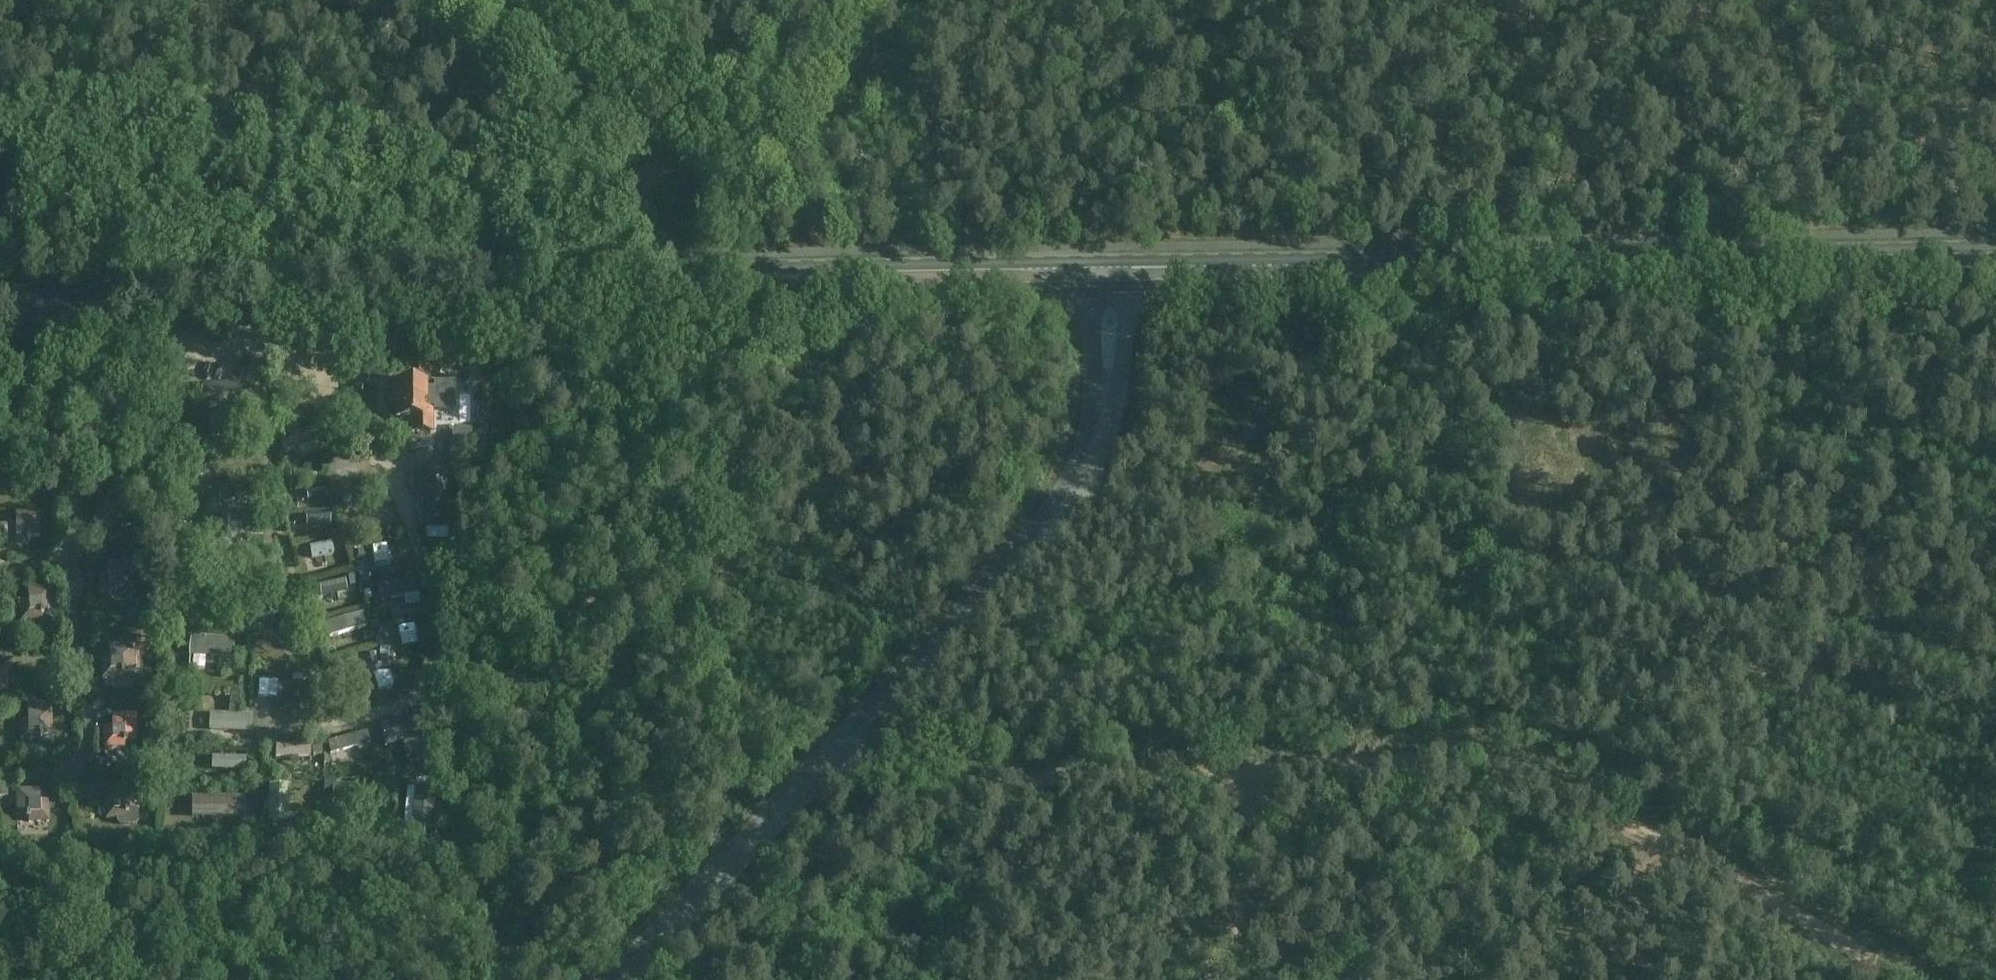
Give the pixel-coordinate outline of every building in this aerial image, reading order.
[(238,384),(202,387),(205,412),(240,409),(240,407),(238,384)] [(424,384),(390,385),(391,404),(397,404),(397,420),(411,420),(411,434),(431,433),(430,413),(424,413),(424,406),(435,406),(435,410),(453,409),(453,384),(435,384),(435,390),(424,390),(424,384)] [(254,411),(244,412),(245,421),(255,420),(254,411)] [(320,424),(277,441),(281,453),(326,437),(320,424)] [(421,465),(420,528),(452,528),(452,465),(421,465)] [(324,485),(312,488),(315,499),(327,497),(324,485)] [(358,493),(342,497),(344,509),(360,506),(358,493)] [(223,508),(210,509),(212,543),(225,542),(223,508)] [(0,525),(0,547),(7,547),(29,546),(29,537),(41,536),(41,512),(16,513),(16,524),(6,525),(0,525)] [(330,512),(314,512),(314,525),(330,524),(330,512)] [(343,538),(337,539),(339,551),(345,550),(343,538)] [(332,540),(304,546),(307,557),(310,557),(312,567),(327,563),(325,554),(335,551),(332,540)] [(170,561),(170,586),(181,586),(181,579),(203,580),(203,561),(181,561),(181,551),(170,551),(170,561)] [(359,559),(360,569),(389,566),(387,556),(359,559)] [(108,573),(99,574),(100,595),(110,595),(110,598),(114,602),(127,602),(136,592),(136,584),(133,585),(132,561),(108,561),(108,573)] [(369,572),(360,573),(361,582),(370,581),(369,572)] [(354,573),(347,574),(350,586),(357,584),(354,573)] [(402,597),(414,595),(418,594),(415,578),(377,585),(380,600),(402,597)] [(27,600),(17,601),(19,622),(40,621),(40,612),(53,611),(51,586),(26,588),(27,600)] [(310,592),(312,604),(337,601),(336,589),(310,592)] [(371,589),(363,590),(365,600),(372,599),(371,589)] [(284,599),(248,608),(250,620),(287,612),(284,599)] [(327,638),(367,627),(363,613),(323,623),(327,638)] [(287,623),(278,625),(279,633),(288,631),(287,623)] [(389,626),(377,628),(379,637),(391,634),(389,626)] [(372,630),(362,632),(365,642),(375,640),(372,630)] [(148,635),(136,635),(136,646),(148,646),(148,635)] [(190,635),(187,656),(232,659),(233,638),(190,635)] [(110,659),(100,659),(100,680),(121,680),(121,670),(134,671),(133,646),(109,646),(110,659)] [(16,693),(4,693),(5,703),(16,702),(16,693)] [(229,713),(239,714),(239,705),(230,705),(229,713)] [(143,707),(143,718),(154,718),(154,707),(143,707)] [(27,720),(17,721),(18,742),(39,742),(39,733),(51,733),(51,708),(26,709),(27,720)] [(203,714),(202,729),(209,729),(209,730),(252,732),(253,714),(239,714),(229,713),(210,713),(210,714),(203,714)] [(403,742),(435,736),(429,713),(378,724),(383,745),(403,742)] [(111,728),(101,728),(102,749),(123,749),(123,739),(136,739),(136,715),(110,716),(111,728)] [(442,736),(404,744),(407,761),(431,756),(432,761),(446,758),(442,736)] [(346,745),(347,756),(363,755),(361,743),(346,745)] [(276,756),(311,756),(311,744),(276,744),(276,756)] [(314,745),(313,756),(323,756),(323,745),(314,745)] [(246,770),(246,757),(211,757),(211,770),(246,770)] [(260,801),(260,812),(266,812),(266,822),(287,823),(288,790),(303,790),(303,782),(288,782),(288,785),(268,784),(267,802),(260,801)] [(0,784),(0,797),(8,797),(8,784),(0,784)] [(112,799),(104,799),(104,821),(117,820),(117,822),(120,825),(136,825),(139,821),(139,809),(137,809),(137,786),(113,786),(112,799)] [(334,787),(332,821),(368,822),(369,788),(334,787)] [(413,788),(409,821),(431,825),(434,791),(413,788)] [(14,790),(13,814),(27,814),(27,823),(48,823),(48,801),(39,802),(39,789),(14,790)] [(192,796),(192,818),(244,819),(244,796),(192,796)]
